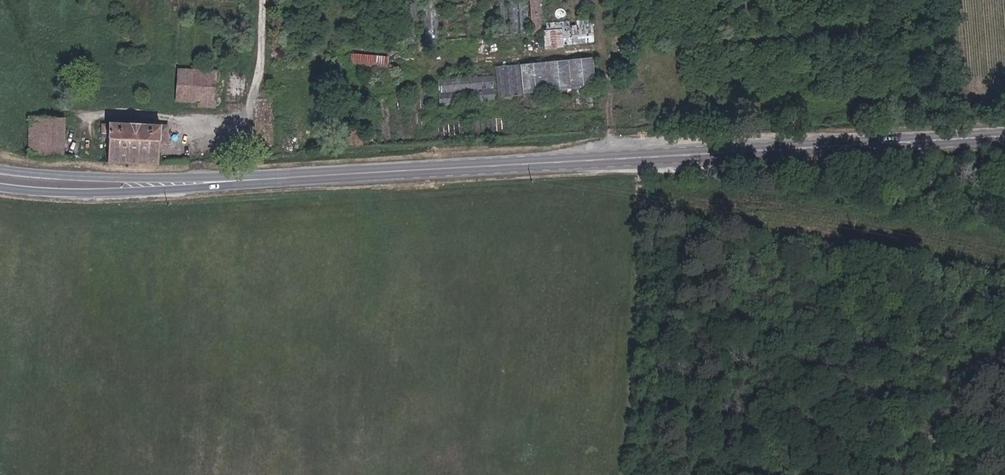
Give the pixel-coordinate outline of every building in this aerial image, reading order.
[(439,0),(425,0),(429,50),(443,49),(439,0)] [(507,0),(499,0),(501,44),(509,43),(507,0)] [(517,0),(509,0),(512,43),(519,43),(517,0)] [(527,0),(520,0),(522,43),(530,42),(527,0)] [(535,41),(543,41),(542,33),(540,0),(532,0),(535,41)] [(547,0),(540,0),(542,33),(549,32),(547,0)] [(596,52),(594,29),(579,30),(580,40),(572,40),(572,31),(549,33),(550,40),(565,38),(566,54),(596,52)] [(566,54),(565,38),(550,40),(545,40),(547,58),(566,57),(566,54)] [(366,74),(367,64),(355,63),(354,72),(366,74)] [(392,77),(393,67),(367,64),(366,74),(392,77)] [(598,96),(595,67),(523,74),(526,103),(598,96)] [(202,107),(216,107),(218,78),(219,71),(180,69),(179,99),(202,101),(202,107)] [(525,105),(522,74),(498,76),(501,107),(525,105)] [(498,110),(495,85),(440,91),(442,115),(498,110)] [(30,116),(27,154),(61,157),(63,118),(30,116)] [(108,141),(107,160),(159,163),(159,147),(167,148),(168,129),(102,124),(100,141),(108,141)]
